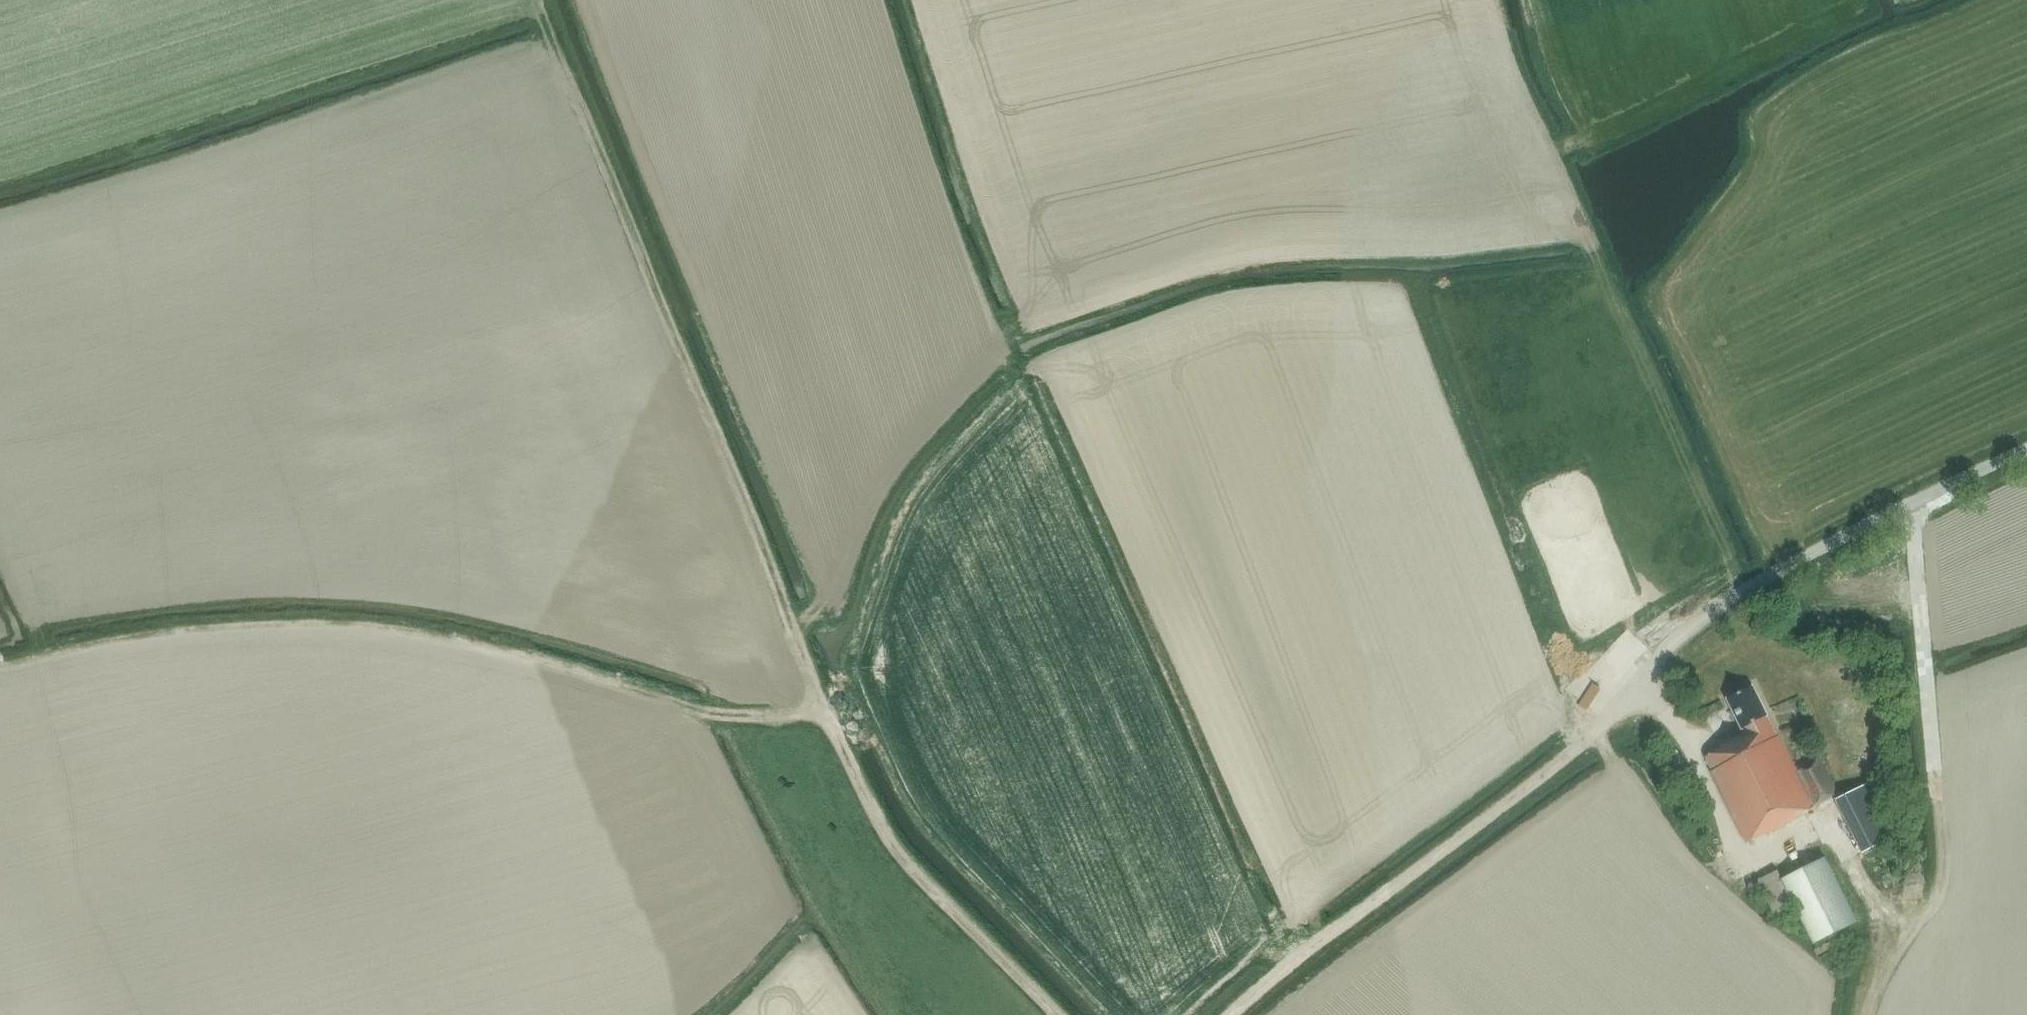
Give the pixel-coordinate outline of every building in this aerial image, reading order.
[(1768,716),(1754,687),(1728,699),(1746,734),(1732,741),(1730,735),(1719,741),(1722,746),(1723,749),(1706,757),(1748,842),(1814,808),(1839,794),(1824,763),(1820,755),(1794,768),(1791,763),(1777,733),(1776,733),(1768,716)] [(1897,837),(1869,783),(1836,800),(1864,854),(1897,837)] [(1858,922),(1826,857),(1782,879),(1778,871),(1758,881),(1776,916),(1796,906),(1815,944),(1858,922)]
